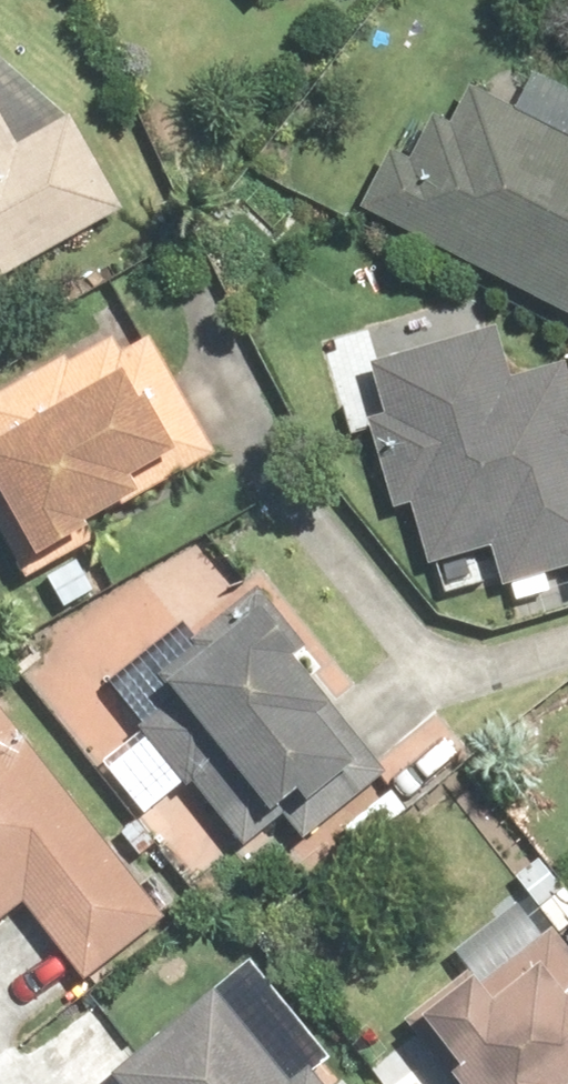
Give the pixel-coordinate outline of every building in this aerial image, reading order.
[(358,199),(567,308),(567,76),(532,57),(512,96),(474,76),(455,113),(437,104),(412,152),(389,139),(358,199)] [(137,205),(81,106),(28,136),(0,86),(0,282),(137,205)] [(521,369),(510,306),(369,331),(411,567),(504,550),(510,582),(567,572),(567,361),(521,369)] [(0,392),(0,476),(44,558),(231,458),(153,311),(0,392)] [(271,594),(172,679),(313,844),(412,759),(271,594)] [(0,694),(0,921),(23,903),(88,985),(177,913),(0,694)] [(427,1014),(481,1083),(567,1083),(567,930),(556,915),(427,1014)] [(233,977),(109,1083),(326,1083),(233,977)]
